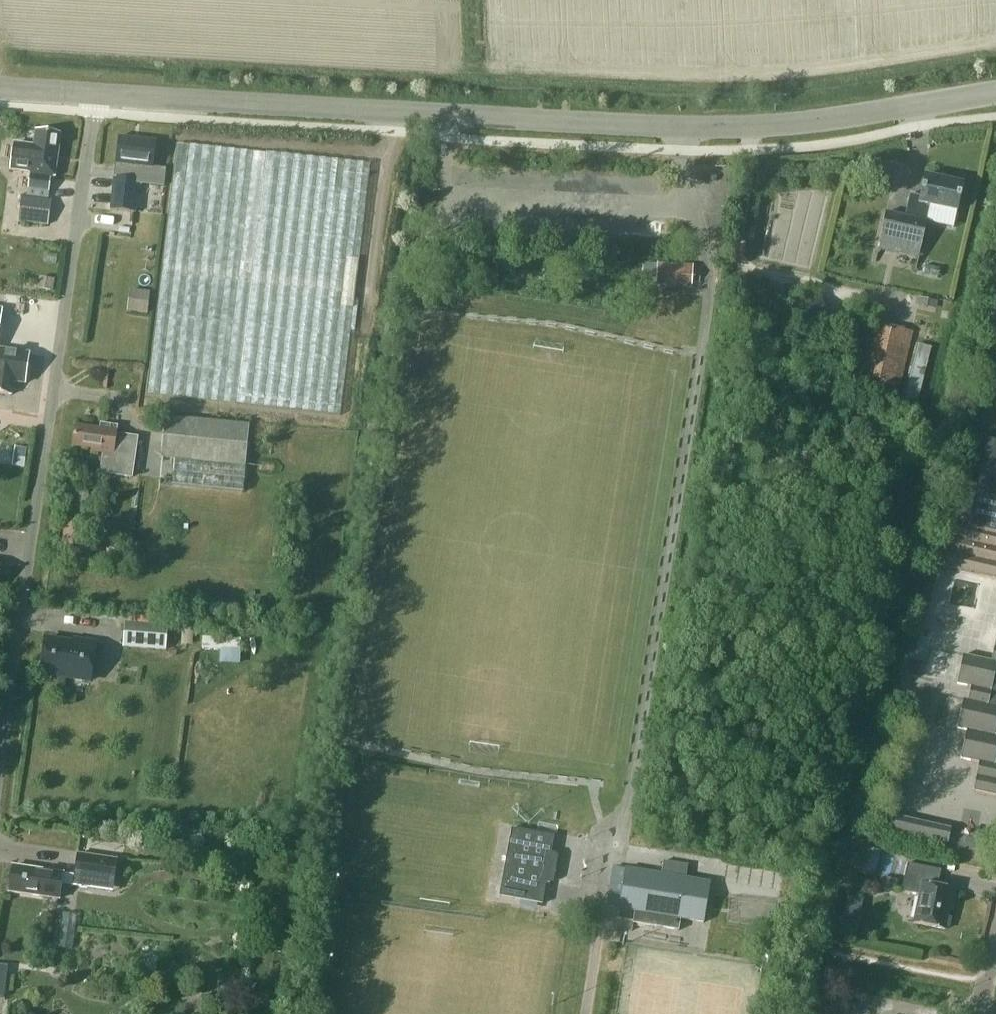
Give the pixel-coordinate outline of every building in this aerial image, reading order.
[(54,178),(60,134),(36,131),(34,146),(14,144),(10,170),(30,173),(27,195),(48,198),(51,178),(54,178)] [(153,169),(156,141),(118,137),(115,165),(118,165),(117,177),(114,177),(110,210),(135,213),(140,168),(153,169)] [(340,415),(370,164),(176,144),(145,394),(340,415)] [(957,211),(963,184),(925,175),(921,196),(909,193),(904,217),(885,213),(878,242),(921,251),(931,205),(957,211)] [(48,225),(51,201),(21,197),(18,221),(48,225)] [(642,279),(656,280),(691,282),(692,267),(643,264),(642,279)] [(53,292),(55,280),(39,277),(37,289),(53,292)] [(152,314),(156,292),(137,289),(133,311),(152,314)] [(30,307),(31,298),(7,295),(6,304),(30,307)] [(902,396),(917,330),(876,321),(861,387),(902,396)] [(930,348),(919,345),(914,365),(925,368),(930,348)] [(1,394),(11,395),(13,382),(25,384),(29,354),(0,349),(0,394),(1,394)] [(164,417),(160,459),(245,467),(249,425),(164,417)] [(92,452),(102,454),(99,474),(130,479),(135,439),(116,437),(117,427),(100,424),(100,430),(75,426),(73,447),(92,450),(92,452)] [(985,442),(976,485),(961,481),(942,567),(995,578),(995,444),(985,442)] [(27,448),(15,446),(13,455),(26,457),(27,448)] [(71,550),(75,520),(64,519),(61,548),(71,550)] [(163,650),(165,626),(125,623),(123,647),(163,650)] [(991,661),(963,655),(957,683),(971,686),(968,700),(963,699),(957,728),(967,730),(961,759),(979,763),(973,791),(995,796),(995,636),(991,661)] [(71,641),(45,637),(39,675),(91,683),(98,641),(72,637),(71,641)] [(240,651),(241,639),(202,637),(202,650),(240,651)] [(917,678),(920,663),(909,660),(905,675),(917,678)] [(903,815),(899,829),(953,844),(957,831),(903,815)] [(499,896),(542,903),(546,883),(550,884),(553,882),(557,857),(554,853),(551,853),(554,835),(511,828),(499,896)] [(77,853),(74,873),(74,875),(12,866),(9,892),(59,900),(61,886),(112,893),(117,859),(77,853)] [(663,862),(661,875),(685,879),(687,866),(663,862)] [(946,930),(953,891),(937,888),(940,870),(907,864),(901,892),(919,896),(914,924),(946,930)] [(624,869),(618,909),(634,912),(633,923),(679,931),(681,919),(687,880),(624,869)] [(897,879),(884,877),(882,890),(895,892),(897,879)] [(710,883),(687,880),(681,919),(704,923),(710,883)]
